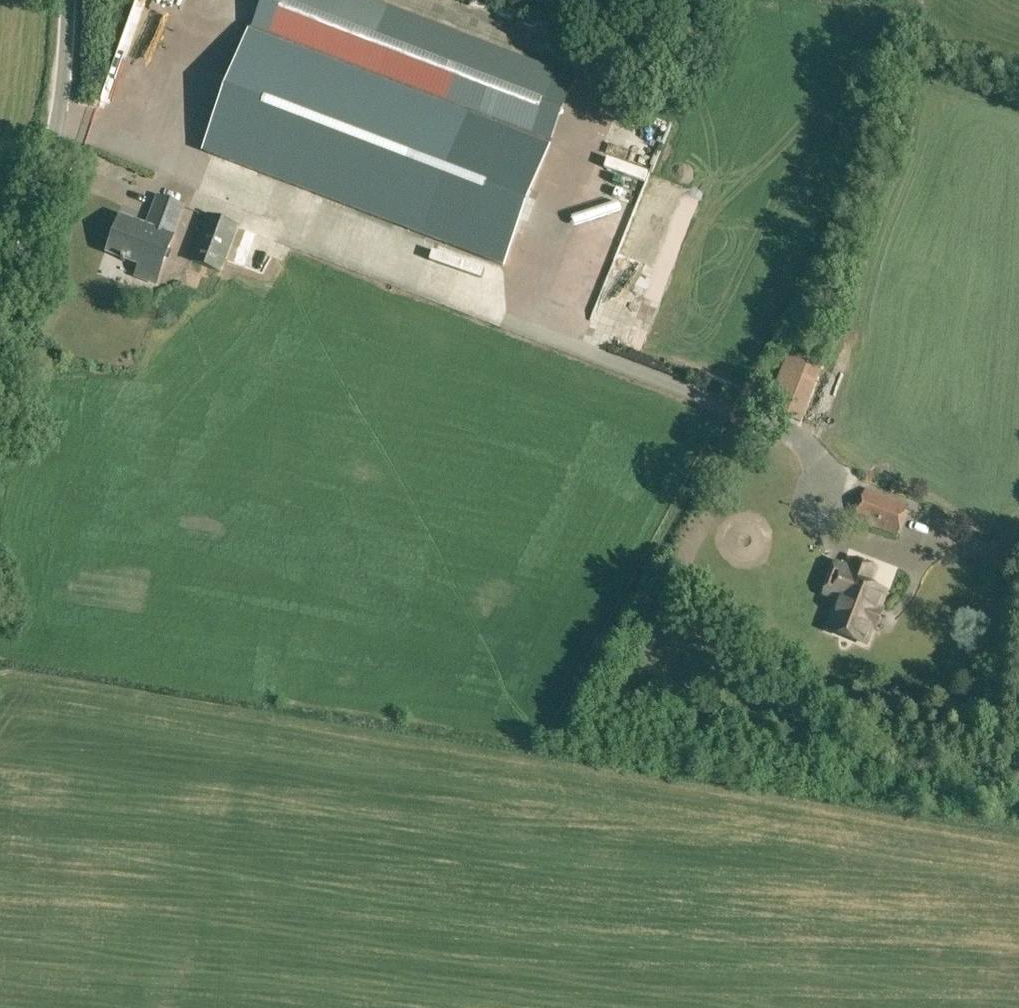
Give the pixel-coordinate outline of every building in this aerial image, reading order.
[(530,140),(558,72),(370,0),(283,0),(269,38),(250,31),(204,152),(294,186),(502,266),(548,146),(530,140)] [(174,237),(186,206),(157,194),(144,226),(121,217),(108,252),(142,265),(137,276),(156,283),(174,237)] [(222,274),(239,226),(206,214),(189,262),(222,274)] [(910,510),(869,494),(859,524),(899,539),(910,510)] [(875,573),(857,566),(831,634),(867,647),(873,631),(877,632),(884,615),(880,613),(886,596),(869,590),(875,573)]
